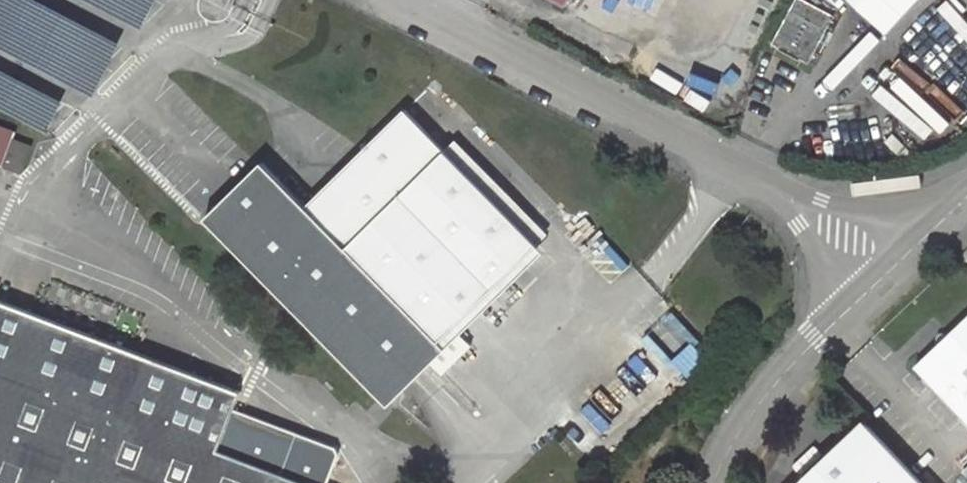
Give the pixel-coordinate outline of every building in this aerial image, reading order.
[(621,0),(552,0),(605,29),(621,0)] [(771,43),(808,63),(833,16),(804,0),(795,0),(771,43)] [(890,34),(922,0),(854,0),(890,34)] [(286,301),(382,399),(425,356),(454,328),(538,245),(404,110),(339,174),(306,207),(262,163),(205,219),(286,301)] [(532,239),(543,228),(451,134),(439,145),(532,239)] [(29,146),(12,140),(3,165),(20,171),(29,146)] [(0,298),(0,482),(327,482),(338,455),(336,447),(240,411),(234,409),(240,391),(0,298)] [(916,366),(966,420),(966,317),(916,366)] [(425,356),(438,369),(467,341),(454,328),(425,356)] [(864,420),(798,482),(924,482),(864,420)]
